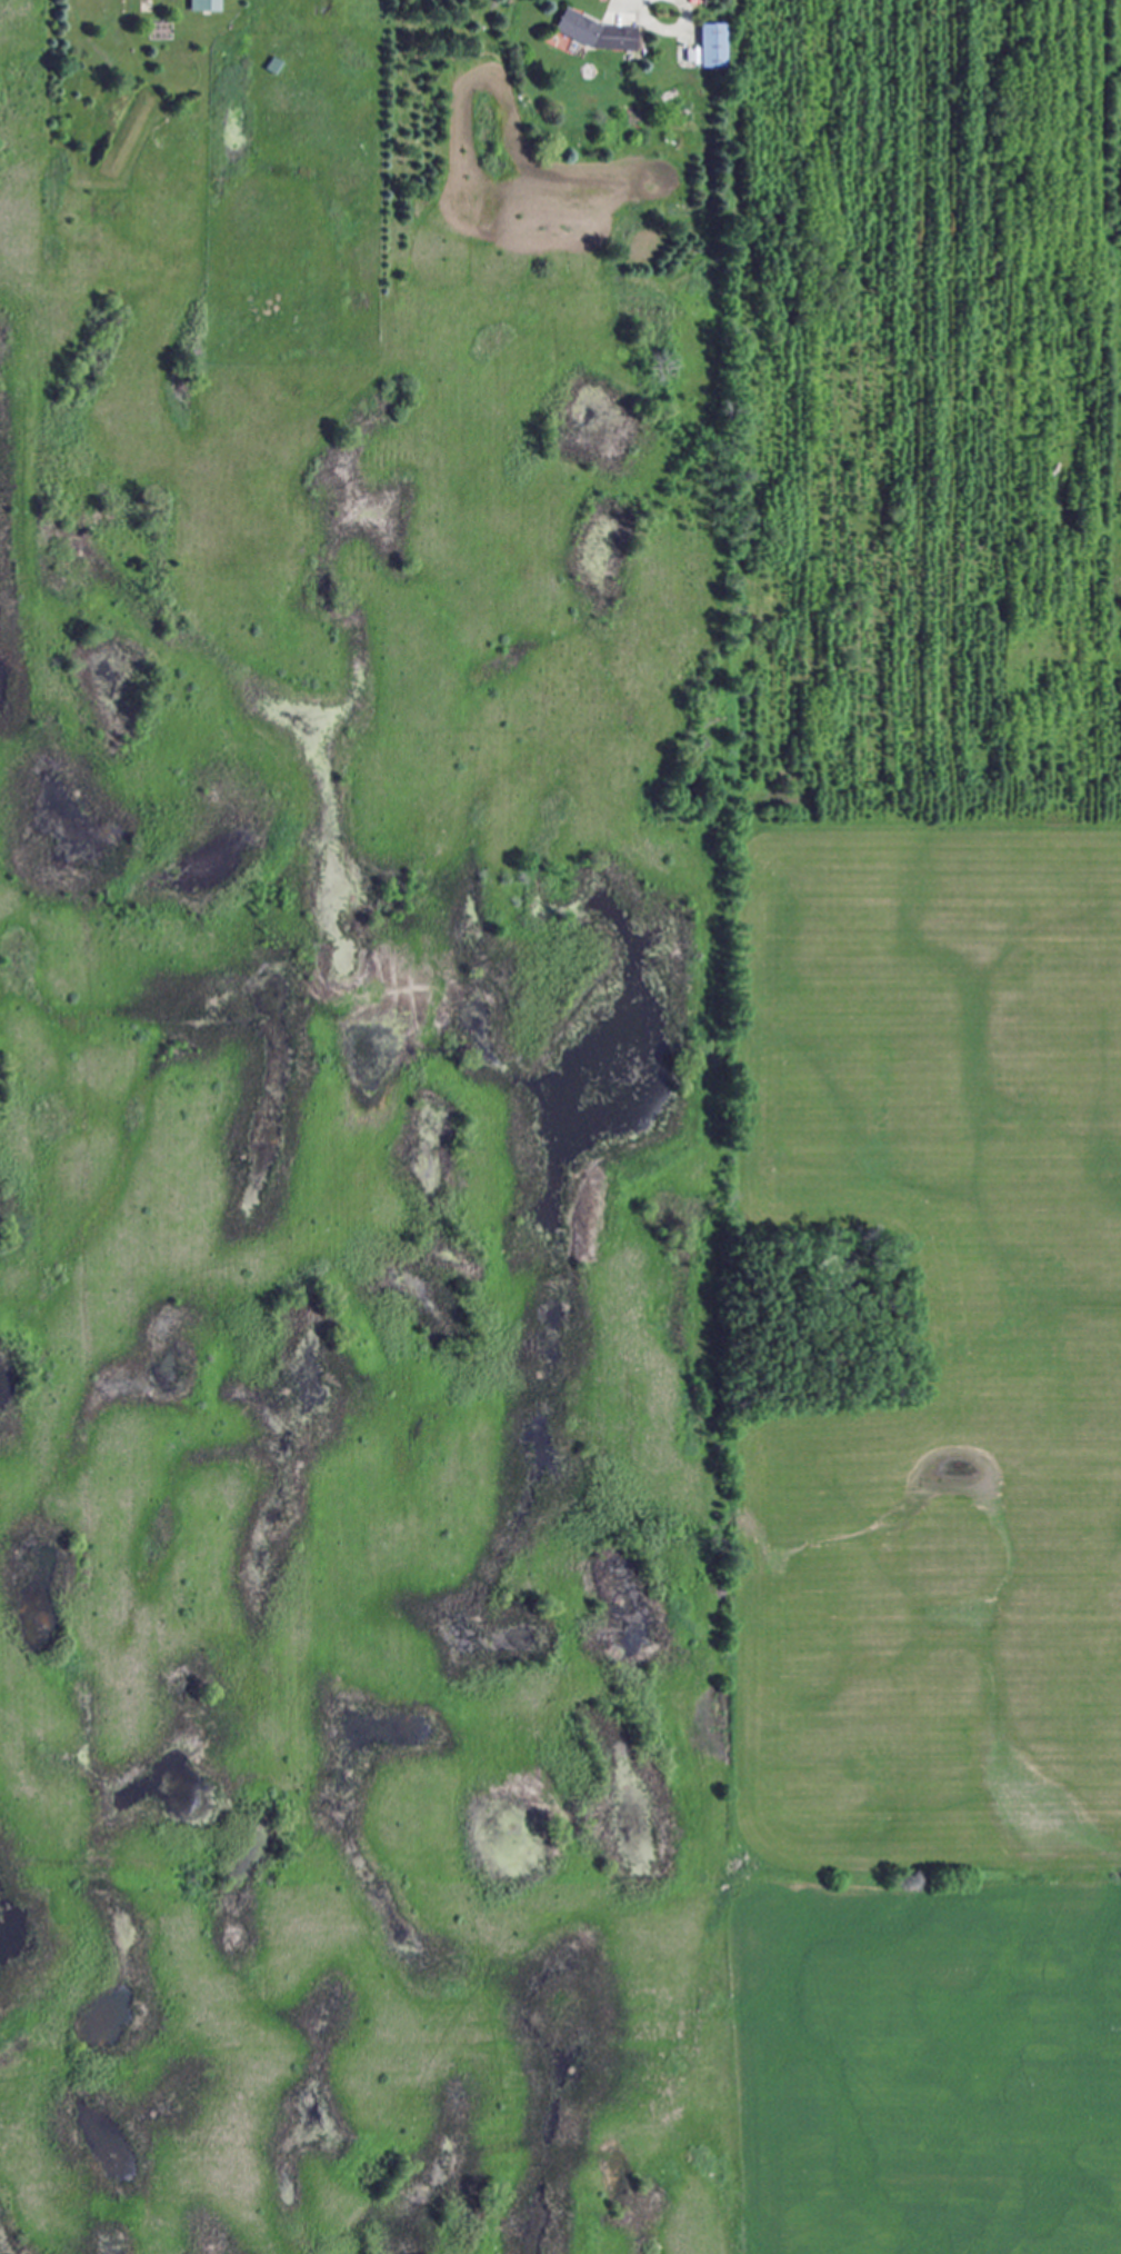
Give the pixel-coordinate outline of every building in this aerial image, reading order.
[(639,52),(640,31),(632,27),(607,26),(566,10),(558,31),(558,34),(595,49),(613,50),(616,51),(639,52)] [(703,25),(704,68),(730,68),(729,24),(703,25)]
